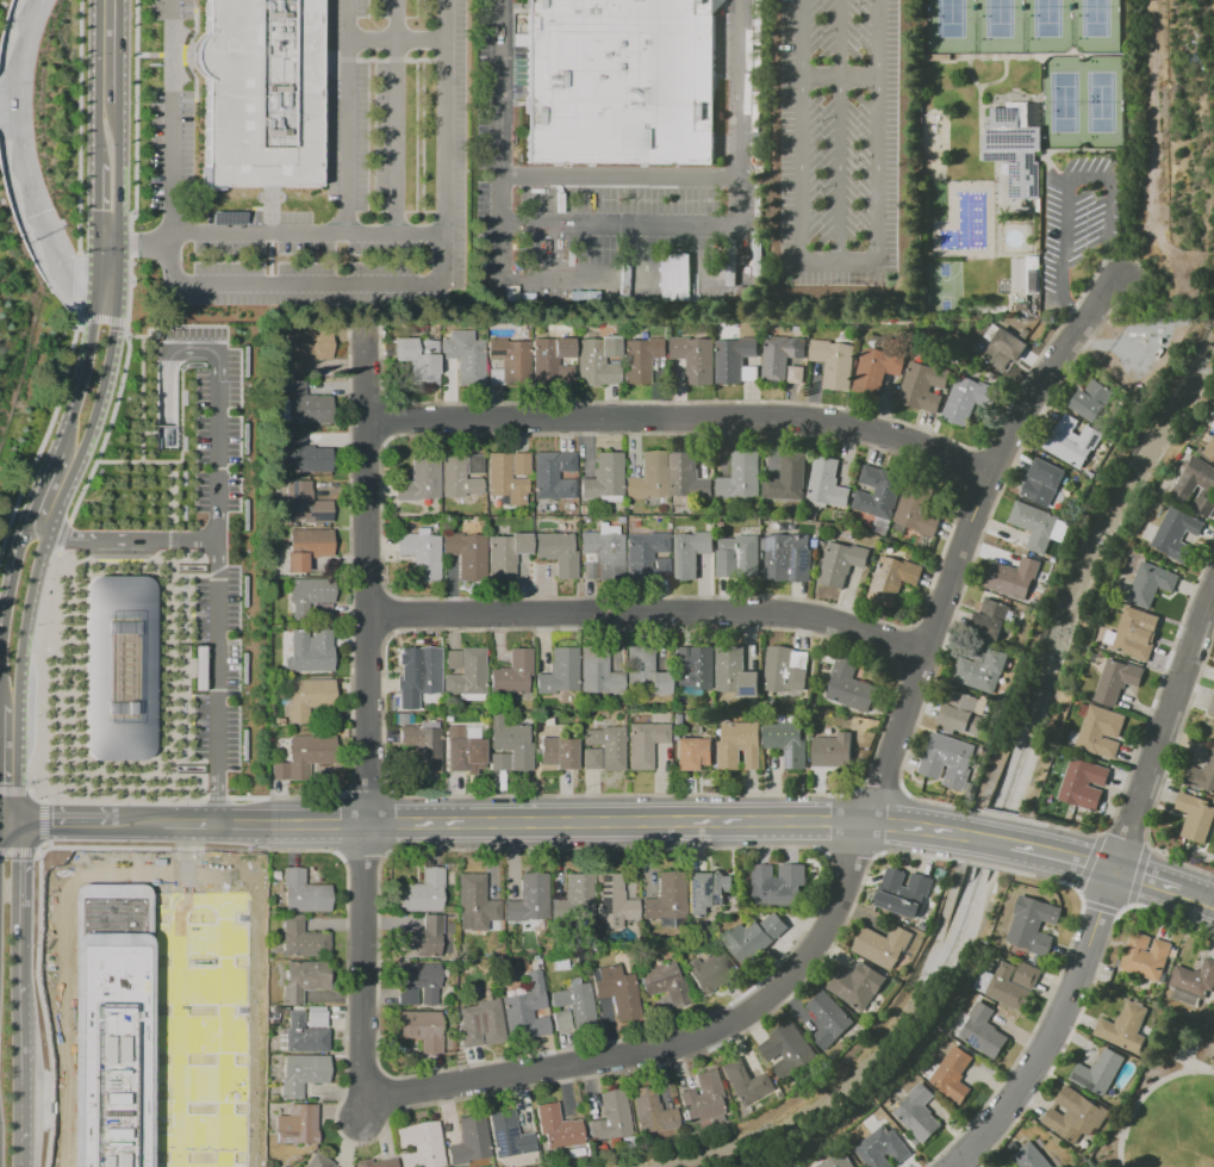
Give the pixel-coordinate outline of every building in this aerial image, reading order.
[(203,33),(203,0),(318,0),(317,187),(201,187),(203,79),(197,74),(192,67),(189,60),(189,51),(192,44),(197,38),(203,33)] [(531,165),(530,0),(718,0),(720,163),(531,165)] [(990,107),(1007,107),(1007,101),(1028,101),(1029,104),(1036,104),(1038,124),(1041,124),(1041,150),(1035,150),(1035,161),(1040,161),(1040,193),(1027,193),(1027,198),(1009,198),(1008,162),(1017,162),(1017,160),(983,160),(983,135),(986,135),(986,124),(990,124),(990,107)] [(210,212),(211,225),(244,225),(244,211),(210,212)] [(752,274),(761,274),(762,230),(752,230),(752,274)] [(733,285),(736,239),(728,238),(725,284),(733,285)] [(1026,256),(1041,256),(1041,293),(1026,293),(1026,281),(1014,281),(1014,257),(1026,257),(1026,256)] [(992,323),(998,327),(991,339),(985,335),(992,323)] [(990,343),(1003,327),(1021,340),(1008,356),(990,343)] [(838,329),(852,330),(849,343),(836,341),(838,329)] [(310,377),(287,377),(287,333),(334,334),(334,361),(310,361),(310,377)] [(487,342),(487,387),(461,387),(460,361),(444,361),(444,341),(452,341),(452,333),(475,333),(475,342),(487,342)] [(807,339),(804,359),(787,358),(785,384),(761,381),(764,344),(765,344),(766,335),(789,336),(789,337),(807,339)] [(714,340),(714,384),(699,385),(686,384),(687,359),(671,359),(671,336),(690,336),(690,340),(699,337),(714,340)] [(758,336),(758,356),(743,356),(743,366),(742,366),(742,383),(716,383),(716,340),(739,340),(739,336),(758,336)] [(666,337),(666,358),(652,358),(652,367),(650,367),(650,384),(624,384),(624,340),(648,340),(648,337),(666,337)] [(909,342),(905,354),(903,361),(904,361),(901,375),(885,372),(878,397),(865,395),(853,390),(863,348),(877,349),(886,353),(886,349),(885,349),(888,337),(909,342)] [(620,364),(620,384),(578,384),(578,339),(620,339),(620,355),(605,355),(605,364),(620,364)] [(853,346),(849,390),(836,390),(823,387),(826,361),(809,360),(810,339),(829,341),(829,343),(841,342),(853,346)] [(442,387),(415,389),(416,375),(413,375),(413,362),(398,362),(398,341),(418,340),(418,342),(441,343),(442,387)] [(533,343),(533,387),(492,387),(492,371),(505,371),(505,360),(491,361),(490,341),(509,341),(509,343),(533,343)] [(577,341),(577,360),(562,360),(562,367),(575,367),(575,386),(535,386),(535,341),(577,341)] [(909,360),(933,368),(934,366),(951,371),(945,389),(930,385),(929,391),(944,396),(938,414),(922,408),(921,410),(896,401),(909,360)] [(741,380),(756,380),(756,365),(741,365),(741,380)] [(941,416),(957,374),(970,379),(980,384),(995,390),(988,408),(975,403),(965,426),(941,416)] [(1081,389),(1084,391),(1094,378),(1109,389),(1100,402),(1103,404),(1091,421),(1069,405),(1081,389)] [(335,398),(335,424),(291,426),(291,423),(285,423),(284,402),(288,402),(288,383),(309,383),(309,397),(319,397),(319,398),(335,398)] [(1081,470),(1038,445),(1051,422),(1070,433),(1071,432),(1079,436),(1087,424),(1103,434),(1094,449),(1092,448),(1081,470)] [(288,433),(309,433),(309,447),(316,447),(317,449),(334,449),(335,473),(290,474),(288,433)] [(1202,452),(1213,436),(1213,461),(1202,452)] [(668,451),(668,496),(655,498),(645,496),(645,499),(625,499),(625,477),(641,477),(641,452),(655,451),(668,451)] [(760,497),(717,497),(716,477),(733,477),(733,452),(759,451),(760,497)] [(529,452),(529,476),(511,476),(511,453),(529,452)] [(534,499),(534,452),(574,452),(574,471),(556,471),(556,479),(574,479),(575,499),(534,499)] [(579,498),(579,479),(594,479),(594,452),(621,452),(622,498),(579,498)] [(671,495),(670,452),(698,452),(698,478),(714,478),(714,498),(695,498),(695,495),(671,495)] [(807,453),(804,501),(762,499),(764,478),(780,479),(782,452),(807,453)] [(486,453),(510,453),(510,478),(527,478),(527,494),(524,494),(524,497),(521,497),(521,505),(490,505),(490,496),(487,496),(486,453)] [(397,499),(397,479),(411,479),(411,455),(438,454),(438,498),(416,498),(416,499),(397,499)] [(441,454),(463,454),(463,479),(484,479),(484,498),(441,498),(441,454)] [(816,454),(839,459),(836,476),(839,477),(836,485),(852,488),(848,507),(808,499),(816,454)] [(1196,454),(1213,466),(1213,490),(1209,497),(1213,500),(1213,508),(1207,519),(1190,508),(1203,488),(1197,484),(1184,504),(1170,495),(1196,454)] [(483,455),(483,474),(466,474),(466,455),(483,455)] [(1038,457),(1066,471),(1057,488),(1064,491),(1056,507),(1027,491),(1034,477),(1028,474),(1038,457)] [(865,464),(882,470),(883,468),(896,473),(896,474),(903,476),(899,489),(901,490),(891,520),(852,507),(858,490),(873,495),(876,488),(859,482),(865,464)] [(335,524),(305,524),(305,520),(290,520),(290,483),(313,483),(313,492),(315,492),(315,503),(335,503),(335,524)] [(894,522),(907,483),(947,496),(934,538),(914,530),(915,529),(911,528),(908,527),(894,522)] [(1016,498),(1059,516),(1059,519),(1066,521),(1058,540),(1052,538),(1045,555),(1026,547),(1033,530),(1008,520),(1016,498)] [(1150,545),(1171,505),(1204,523),(1197,536),(1187,530),(1181,540),(1193,547),(1184,564),(1168,555),(1169,554),(1150,545)] [(579,532),(597,532),(597,527),(618,527),(618,534),(623,534),(623,579),(581,581),(581,561),(596,561),(596,553),(579,553),(579,532)] [(671,532),(674,532),(674,527),(695,527),(695,532),(714,532),(714,553),(698,553),(698,579),(671,579),(671,532)] [(440,534),(440,582),(412,582),(412,555),(397,555),(397,534),(416,534),(416,528),(430,528),(430,534),(440,534)] [(335,532),(335,558),(319,558),(319,560),(310,560),(310,575),(288,575),(288,554),(292,554),(292,532),(335,532)] [(441,533),(485,533),(486,581),(457,581),(457,554),(441,554),(441,533)] [(534,533),(571,533),(571,551),(575,551),(575,579),(554,579),(554,559),(543,559),(543,558),(535,558),(534,533)] [(625,534),(649,534),(649,533),(668,533),(668,553),(650,553),(650,558),(668,558),(668,578),(625,578),(625,534)] [(766,535),(780,533),(795,536),(795,534),(810,534),(809,548),(813,548),(811,582),(764,579),(766,535)] [(486,536),(509,536),(509,534),(529,534),(529,553),(515,554),(515,579),(486,581),(486,536)] [(718,538),(737,538),(737,534),(760,534),(760,577),(717,578),(717,548),(718,548),(718,538)] [(1140,536),(1147,539),(1144,548),(1137,546),(1140,536)] [(829,540),(852,546),(853,544),(871,550),(865,569),(852,564),(843,590),(817,582),(826,554),(822,553),(826,541),(829,542),(829,540)] [(892,608),(866,598),(884,552),(888,554),(889,550),(905,555),(904,559),(923,566),(916,584),(903,579),(892,608)] [(994,561),(1006,566),(1006,564),(1017,569),(1023,555),(1041,563),(1035,579),(1034,578),(1025,602),(984,585),(994,561)] [(1150,609),(1126,600),(1143,559),(1179,575),(1172,592),(1159,586),(1150,609)] [(149,746),(151,743),(151,738),(150,590),(150,586),(148,582),(145,578),(141,577),(136,576),(94,576),(89,577),(85,579),(82,583),(81,588),(80,592),(81,739),(82,744),(85,747),(88,750),(93,751),(141,751),(145,750),(149,746)] [(336,581),(336,604),(311,606),(311,622),(295,622),(295,606),(292,606),(292,582),(336,581)] [(985,596),(1011,607),(997,643),(971,632),(976,622),(972,621),(976,610),(979,612),(985,596)] [(1127,606),(1147,613),(1141,632),(1145,633),(1143,640),(1154,644),(1147,663),(1131,657),(1131,654),(1112,648),(1113,645),(1103,641),(1108,629),(1117,633),(1127,606)] [(336,675),(293,675),(293,672),(285,672),(285,651),(291,651),(291,632),(310,632),(310,646),(320,646),(320,647),(336,647),(336,675)] [(991,647),(1010,653),(1003,673),(1001,672),(992,695),(952,681),(961,654),(966,656),(972,639),(990,645),(984,662),(985,663),(991,647)] [(192,645),(203,645),(203,659),(192,659),(192,645)] [(770,646),(782,645),(793,648),(793,650),(809,652),(805,691),(787,689),(787,691),(764,689),(770,646)] [(579,646),(606,646),(608,672),(622,672),(623,693),(579,693),(579,646)] [(625,646),(652,646),(652,672),(668,672),(668,694),(625,694),(625,646)] [(674,646),(691,646),(691,669),(674,669),(674,646)] [(717,690),(717,646),(743,646),(743,671),(759,671),(759,696),(736,696),(736,690),(717,690)] [(485,647),(485,694),(443,694),(443,675),(460,675),(460,647),(485,647)] [(531,647),(531,676),(525,676),(525,694),(490,694),(490,669),(497,669),(497,668),(510,668),(510,647),(531,647)] [(578,647),(578,694),(535,694),(535,673),(549,673),(549,663),(550,663),(550,647),(578,647)] [(676,672),(692,672),(692,647),(715,647),(715,689),(693,689),(693,687),(676,687),(676,672)] [(398,696),(398,673),(412,673),(412,648),(441,648),(441,693),(418,693),(418,696),(398,696)] [(444,650),(460,650),(460,669),(444,669),(444,650)] [(869,712),(826,697),(833,676),(830,675),(838,656),(849,658),(859,663),(853,678),(877,685),(869,712)] [(1115,707),(1094,700),(1109,657),(1129,664),(1129,663),(1146,669),(1139,687),(1127,682),(1125,689),(1121,688),(1115,707)] [(192,659),(203,659),(203,675),(192,675),(192,659)] [(203,675),(203,689),(192,689),(192,675),(203,675)] [(312,725),(292,726),(291,682),(336,682),(337,709),(311,709),(312,725)] [(982,738),(965,732),(964,737),(944,730),(945,726),(938,724),(945,702),(951,704),(955,690),(982,699),(983,696),(990,699),(984,715),(989,718),(982,738)] [(1085,716),(1078,714),(1082,702),(1089,704),(1085,716)] [(1090,703),(1127,715),(1119,739),(1110,735),(1109,737),(1104,734),(1103,735),(1121,741),(1115,761),(1075,746),(1090,703)] [(671,713),(679,712),(679,722),(672,722),(671,713)] [(397,713),(407,713),(407,724),(397,724),(397,713)] [(490,714),(503,714),(503,725),(527,725),(527,741),(531,741),(531,770),(510,770),(510,751),(499,751),(499,749),(490,749),(490,714)] [(399,727),(418,727),(418,722),(438,722),(438,727),(441,727),(441,772),(412,772),(412,746),(399,746),(399,727)] [(718,769),(718,740),(723,740),(723,722),(760,722),(760,769),(747,769),(747,749),(741,750),(741,769),(718,769)] [(766,722),(808,722),(808,769),(785,769),(785,749),(766,749),(766,722)] [(628,724),(652,724),(652,725),(670,725),(670,743),(653,743),(653,770),(628,770),(628,724)] [(483,739),(483,765),(467,765),(467,770),(446,770),(446,726),(462,726),(462,739),(483,739)] [(584,730),(602,730),(602,727),(623,727),(623,769),(602,769),(602,744),(584,744),(584,730)] [(814,737),(838,737),(838,733),(840,733),(840,731),(852,732),(851,766),(813,765),(814,737)] [(977,746),(970,768),(972,768),(964,793),(942,786),(950,765),(944,763),(939,778),(921,772),(934,732),(977,746)] [(674,738),(711,737),(711,765),(697,765),(697,770),(674,771),(674,738)] [(274,782),(274,764),(291,764),(291,762),(293,762),(293,738),(337,738),(337,765),(312,765),(312,782),(274,782)] [(577,738),(577,769),(554,769),(554,764),(538,764),(538,738),(577,738)] [(1207,764),(1213,745),(1213,793),(1185,783),(1191,765),(1202,770),(1204,763),(1207,764)] [(599,749),(599,769),(581,769),(581,749),(599,749)] [(508,753),(508,771),(488,771),(488,753),(508,753)] [(1057,799),(1072,756),(1110,769),(1106,786),(1091,781),(1090,786),(1103,790),(1096,812),(1057,799)] [(1208,805),(1213,807),(1213,818),(1204,844),(1181,834),(1188,813),(1176,808),(1182,792),(1209,801),(1208,805)] [(801,907),(755,907),(755,884),(752,884),(752,864),(764,863),(774,864),(774,876),(780,876),(780,864),(792,863),(807,864),(805,886),(801,886),(801,907)] [(441,912),(397,912),(391,883),(422,883),(422,867),(443,867),(443,889),(441,889),(441,912)] [(889,867),(898,868),(907,873),(902,886),(908,887),(913,873),(923,874),(933,880),(926,898),(924,898),(916,919),(889,910),(889,911),(876,906),(878,898),(877,898),(889,867)] [(286,870),(307,870),(307,887),(332,887),(332,913),(286,914),(286,870)] [(641,899),(656,899),(656,874),(671,871),(685,874),(685,927),(658,927),(658,912),(641,912),(641,899)] [(687,914),(687,881),(689,881),(689,873),(724,873),(724,875),(734,875),(734,890),(724,890),(724,905),(709,905),(709,914),(687,914)] [(457,874),(485,874),(485,901),(500,901),(500,920),(486,920),(486,930),(469,930),(460,930),(460,920),(457,920),(457,874)] [(547,874),(547,921),(504,921),(504,900),(519,900),(519,874),(547,874)] [(590,874),(590,918),(552,918),(552,900),(566,900),(566,874),(590,874)] [(594,875),(623,875),(623,892),(624,892),(624,899),(636,899),(636,920),(621,920),(621,929),(594,929),(594,875)] [(149,1105),(149,898),(148,894),(147,889),(143,886),(138,884),(135,883),(85,883),(81,884),(76,887),(74,890),(71,895),(71,899),(71,1106),(71,1166),(149,1166),(149,1105)] [(1021,899),(1036,901),(1047,907),(1039,931),(1053,936),(1046,956),(1019,946),(1015,943),(1007,941),(1021,899)] [(761,923),(773,912),(774,913),(777,912),(789,926),(776,938),(761,923)] [(442,914),(442,933),(440,933),(440,958),(396,958),(396,930),(412,930),(412,929),(423,929),(423,914),(442,914)] [(305,917),(305,935),(331,935),(331,957),(285,957),(285,933),(286,933),(286,917),(305,917)] [(746,966),(723,941),(733,931),(736,936),(755,918),(774,939),(746,966)] [(439,954),(449,955),(450,923),(440,922),(439,954)] [(865,925),(886,937),(895,923),(914,933),(905,948),(904,946),(890,972),(852,950),(865,925)] [(1173,943),(1159,982),(1119,968),(1132,930),(1152,937),(1147,950),(1150,951),(1156,937),(1173,943)] [(683,966),(695,958),(698,963),(721,950),(734,972),(730,974),(733,976),(711,989),(712,991),(702,997),(683,966)] [(1208,957),(1213,959),(1213,985),(1212,991),(1207,989),(1204,997),(1176,986),(1175,988),(1169,986),(1177,964),(1194,970),(1195,969),(1202,972),(1208,957)] [(863,1012),(826,987),(841,964),(852,973),(860,960),(886,976),(876,993),(876,992),(863,1012)] [(1022,1012),(973,987),(983,968),(996,975),(1003,960),(1016,966),(1009,980),(1033,992),(1022,1012)] [(636,974),(672,961),(678,977),(681,976),(691,1002),(671,1011),(664,992),(654,995),(653,993),(645,997),(636,974)] [(1033,991),(1014,981),(1023,961),(1042,970),(1033,991)] [(305,1007),(285,1007),(286,988),(287,988),(287,963),(331,964),(330,992),(316,992),(305,992),(305,1007)] [(438,964),(438,987),(436,987),(436,1005),(421,1005),(421,987),(396,987),(396,964),(438,964)] [(589,969),(618,964),(621,975),(634,974),(640,1019),(615,1023),(611,997),(593,999),(589,969)] [(500,998),(517,995),(517,992),(528,991),(524,970),(540,968),(546,1007),(531,1010),(533,1018),(547,1016),(550,1033),(506,1041),(500,998)] [(589,983),(594,1026),(572,1030),(568,1004),(550,1007),(548,992),(566,989),(566,987),(589,983)] [(398,988),(416,988),(416,1005),(398,1005),(398,988)] [(824,988),(855,1022),(824,1050),(811,1036),(823,1024),(805,1006),(824,988)] [(497,999),(504,1043),(484,1047),(481,1033),(479,1033),(481,1045),(461,1048),(457,1025),(461,1025),(459,1008),(475,1006),(475,1001),(497,999)] [(959,1036),(969,1022),(966,1019),(978,999),(995,1010),(988,1022),(997,1026),(996,1029),(1010,1038),(996,1060),(959,1036)] [(1138,1054),(1094,1033),(1101,1017),(1114,1023),(1117,1016),(1120,1017),(1128,999),(1150,1008),(1138,1033),(1146,1037),(1138,1054)] [(305,1013),(305,1030),(310,1030),(310,1008),(328,1008),(328,1013),(329,1013),(329,1031),(330,1031),(330,1054),(287,1053),(287,1031),(291,1031),(291,1013),(305,1013)] [(552,1012),(567,1010),(569,1028),(554,1030),(552,1012)] [(397,1011),(440,1012),(440,1035),(442,1035),(442,1055),(421,1054),(421,1039),(397,1038),(397,1011)] [(791,1019),(820,1059),(808,1067),(807,1064),(783,1081),(772,1066),(786,1056),(771,1035),(791,1019)] [(955,1043),(973,1056),(961,1074),(964,1075),(960,1080),(971,1087),(960,1104),(928,1081),(930,1079),(938,1068),(955,1043)] [(1070,1080),(1079,1062),(1091,1068),(1094,1062),(1097,1063),(1106,1045),(1126,1056),(1106,1095),(1087,1086),(1085,1088),(1070,1080)] [(718,1067),(740,1056),(752,1079),(767,1070),(777,1090),(740,1107),(718,1067)] [(331,1057),(330,1085),(305,1085),(305,1100),(284,1100),(284,1080),(286,1080),(287,1057),(331,1057)] [(930,1079),(923,1074),(930,1063),(938,1068),(930,1079)] [(715,1068),(722,1098),(720,1098),(722,1105),(720,1105),(723,1115),(686,1124),(680,1100),(679,1100),(677,1093),(693,1088),(695,1094),(699,1094),(693,1074),(715,1068)] [(894,1112),(909,1095),(909,1094),(921,1081),(935,1094),(924,1105),(932,1112),(930,1113),(941,1124),(923,1143),(908,1126),(905,1128),(892,1113),(894,1112)] [(1041,1122),(1051,1106),(1053,1107),(1057,1101),(1056,1100),(1066,1084),(1100,1106),(1101,1104),(1112,1111),(1098,1130),(1096,1128),(1089,1137),(1083,1132),(1075,1144),(1041,1122)] [(630,1090),(654,1086),(658,1104),(659,1103),(660,1110),(676,1107),(679,1128),(639,1134),(630,1090)] [(623,1088),(630,1135),(590,1141),(586,1123),(603,1121),(602,1117),(600,1117),(599,1110),(600,1110),(598,1093),(623,1088)] [(535,1105),(556,1101),(559,1122),(569,1119),(571,1122),(580,1119),(584,1144),(547,1149),(544,1134),(540,1134),(535,1105)] [(291,1106),(319,1107),(318,1134),(320,1134),(320,1146),(279,1146),(279,1118),(291,1118),(291,1106)] [(487,1113),(513,1109),(517,1135),(533,1132),(536,1152),(494,1157),(487,1113)] [(484,1113),(491,1159),(449,1166),(446,1146),(460,1143),(455,1118),(484,1113)] [(443,1166),(435,1166),(401,1166),(399,1154),(415,1152),(413,1144),(398,1147),(396,1128),(436,1121),(443,1166)] [(895,1166),(893,1166),(870,1166),(854,1148),(884,1123),(890,1131),(894,1129),(913,1153),(898,1163),(889,1152),(885,1154),(895,1166)] [(623,1149),(621,1140),(631,1137),(633,1147),(623,1149)] [(1032,1140),(1054,1166),(1021,1166),(1011,1156),(1032,1140)] [(848,1154),(856,1166),(813,1166),(843,1149),(847,1155),(848,1154)] [(336,1166),(335,1166),(309,1166),(318,1154),(336,1166)] [(394,1157),(356,1162),(357,1166),(396,1166),(394,1157)]
